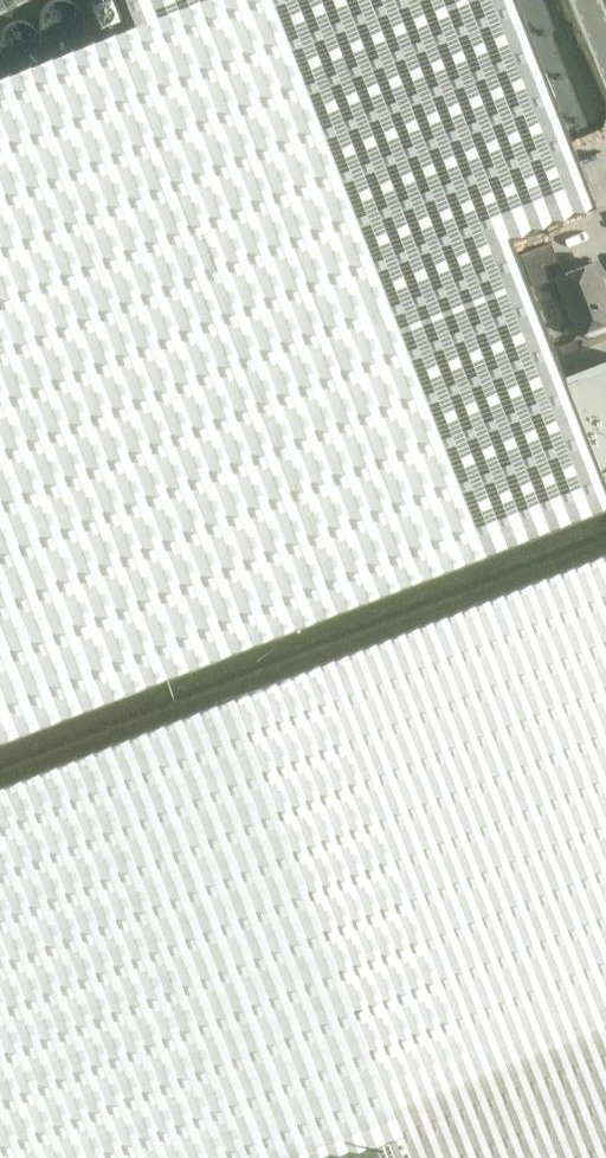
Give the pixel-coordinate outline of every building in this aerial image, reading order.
[(0,83),(0,741),(605,506),(605,480),(603,473),(605,472),(605,355),(564,371),(512,238),(598,203),(520,0),(130,0),(141,29),(0,83)] [(24,0),(0,0),(0,12),(24,0)] [(590,339),(605,333),(605,291),(594,261),(563,273),(551,242),(520,254),(533,287),(558,277),(579,330),(582,329),(585,336),(590,339)] [(236,697),(0,787),(0,1157),(605,1157),(605,553),(236,697)]
